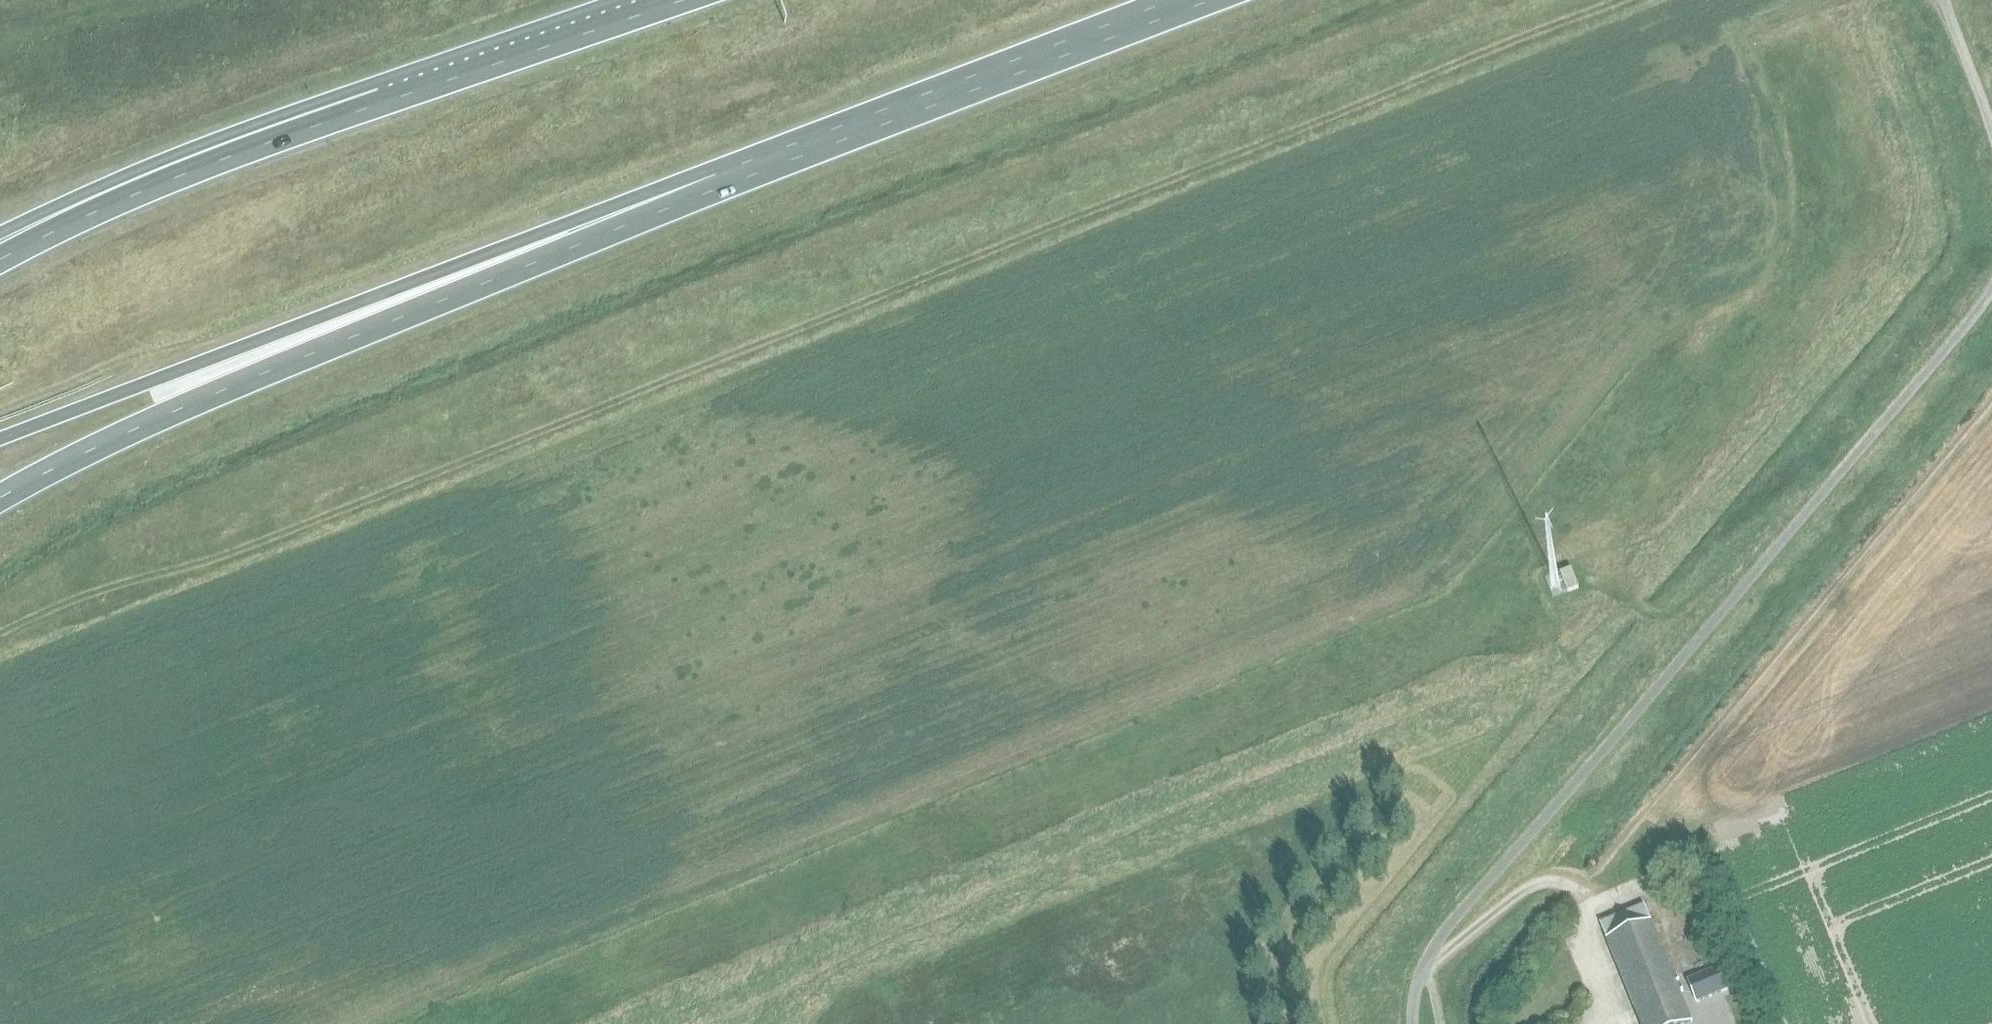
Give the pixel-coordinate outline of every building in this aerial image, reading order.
[(1579,588),(1572,569),(1560,574),(1568,592),(1579,588)] [(1655,930),(1646,907),(1600,926),(1640,1023),(1682,1023),(1692,1020),(1655,930)] [(1688,980),(1697,1002),(1730,989),(1721,967),(1688,980)]
